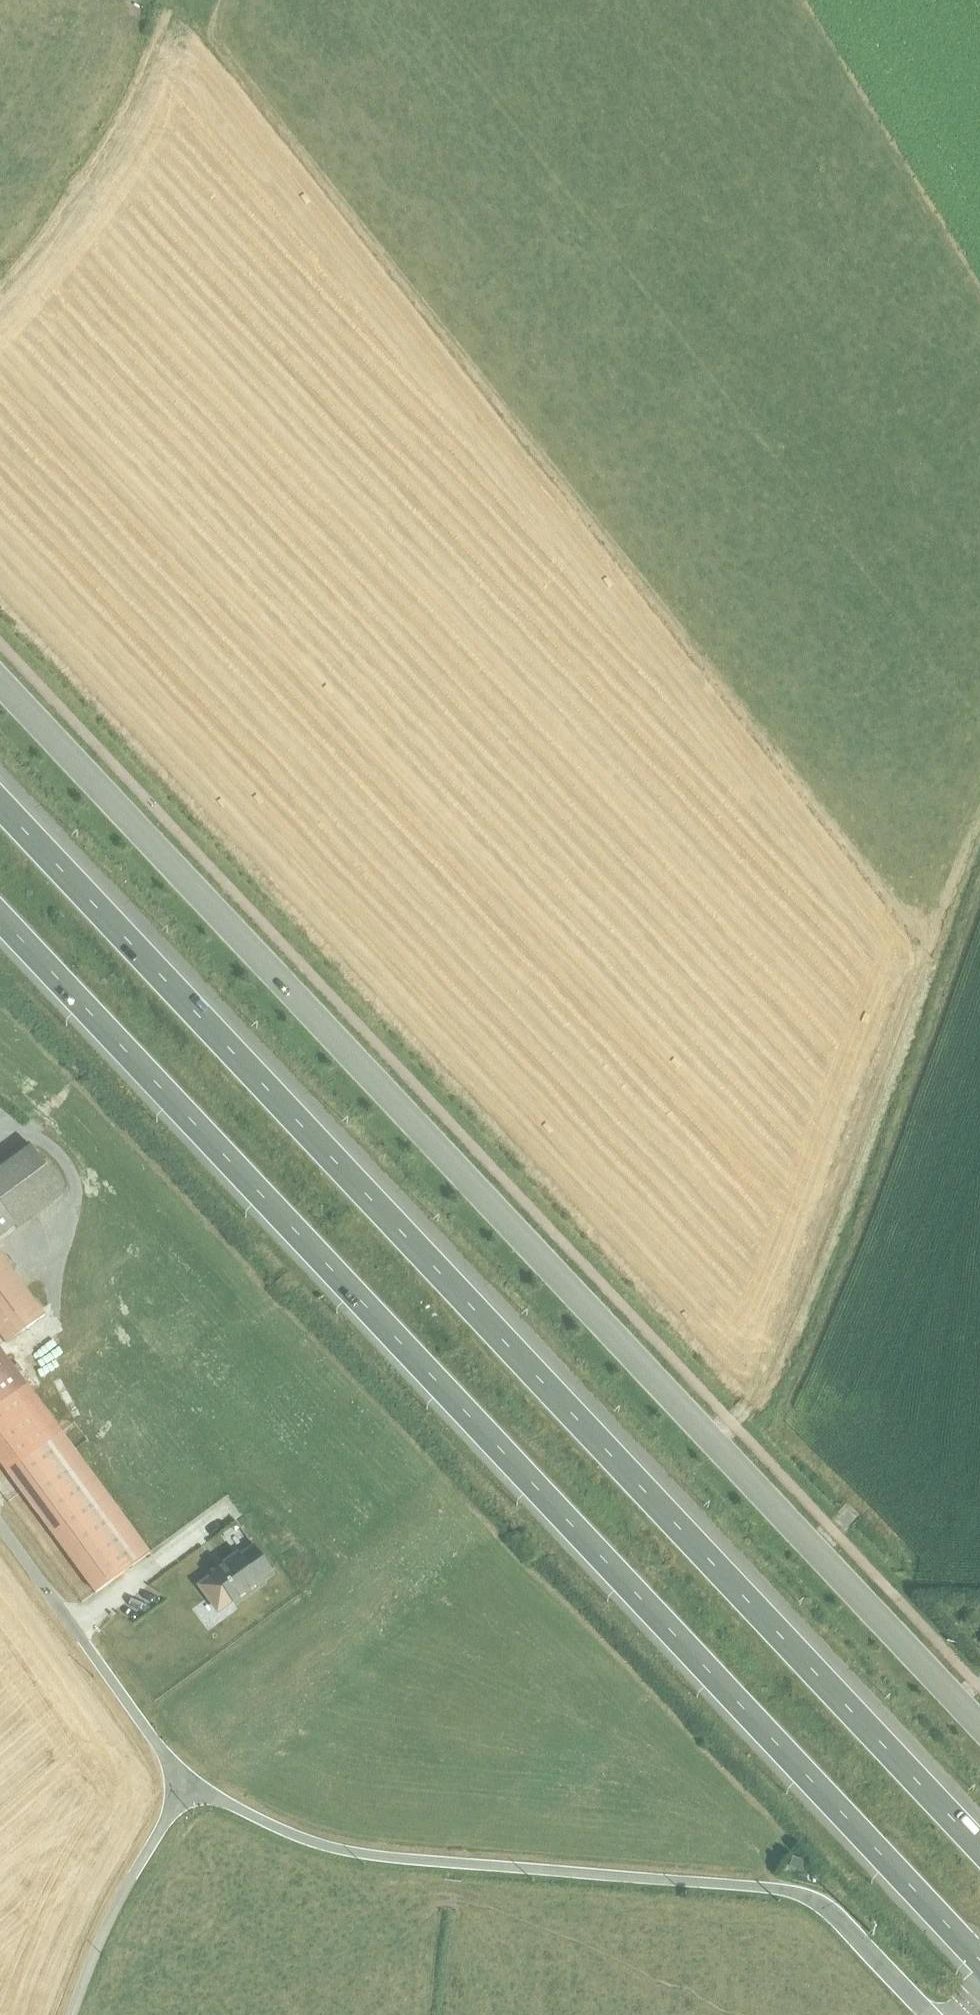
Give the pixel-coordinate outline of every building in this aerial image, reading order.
[(68,1193),(31,1142),(0,1165),(0,1240),(17,1226),(19,1229),(68,1193)] [(0,1252),(0,1334),(7,1344),(46,1316),(0,1252)] [(79,1301),(31,1343),(52,1367),(100,1324),(79,1301)] [(0,1345),(0,1460),(97,1593),(152,1552),(0,1345)] [(200,1586),(218,1612),(233,1602),(234,1603),(262,1583),(259,1580),(273,1570),(256,1547),(242,1556),(241,1554),(213,1574),(214,1575),(200,1586)]
